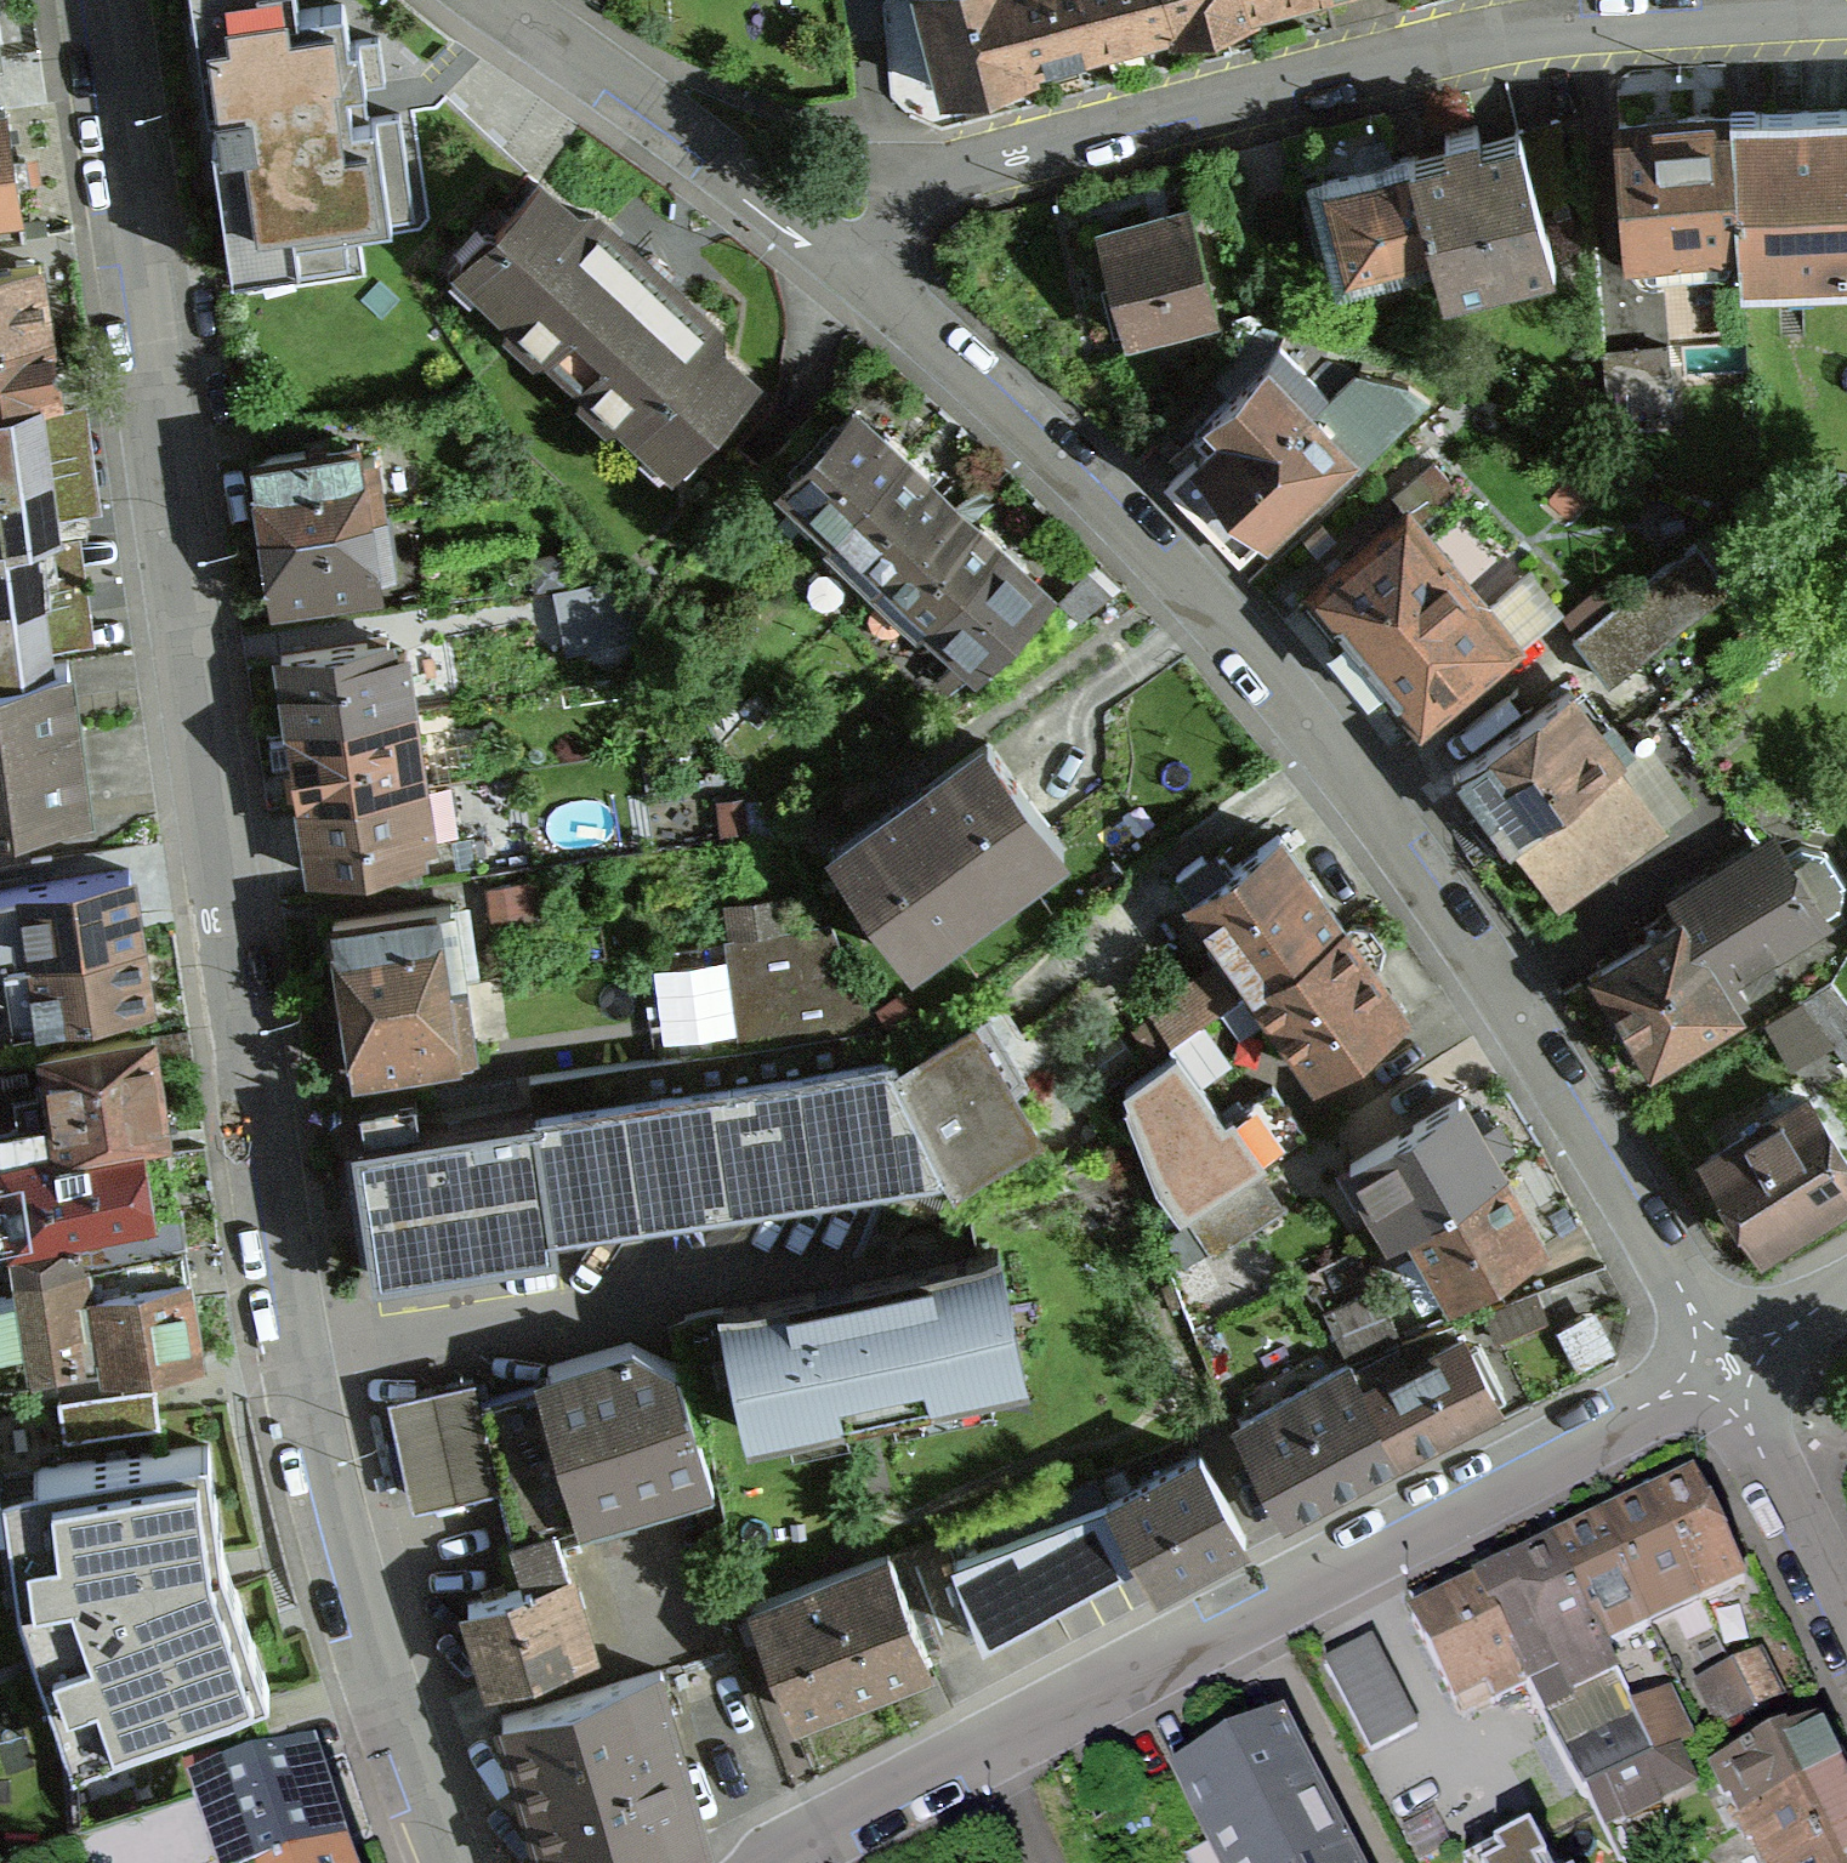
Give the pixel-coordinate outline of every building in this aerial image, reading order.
[(379,37),(350,40),(344,3),(299,9),(298,0),(195,0),(234,281),(350,265),(345,228),(415,218),(400,115),(353,121),(350,105),(347,87),(387,81),(379,37)] [(934,103),(1327,0),(913,0),(934,103)] [(7,101),(0,102),(0,217),(24,214),(7,101)] [(1743,277),(1846,274),(1846,102),(1736,106),(1742,254),(1743,277)] [(1736,106),(1616,110),(1624,260),(1742,254),(1736,106)] [(1447,146),(1410,154),(1412,160),(1434,250),(1444,294),(1556,267),(1522,127),(1482,136),(1478,123),(1443,131),(1447,146)] [(1434,250),(1412,160),(1324,181),(1346,271),(1434,250)] [(579,205),(542,171),(453,268),(674,474),(763,375),(726,341),(725,320),(601,205),(579,205)] [(1189,203),(1093,227),(1121,340),(1216,316),(1189,203)] [(45,276),(0,283),(0,426),(45,419),(67,416),(45,276)] [(1210,432),(1163,481),(1238,561),(1426,399),(1406,378),(1356,362),(1331,388),(1278,341),(1192,414),(1210,432)] [(854,394),(770,483),(824,534),(908,444),(854,394)] [(67,416),(45,419),(61,523),(102,517),(86,413),(67,416)] [(39,553),(65,549),(64,543),(61,523),(45,419),(0,426),(0,559),(39,553)] [(824,534),(921,622),(1004,533),(908,444),(824,534)] [(367,456),(245,476),(266,605),(388,585),(367,456)] [(1406,493),(1296,585),(1417,730),(1570,602),(1532,557),(1489,592),(1406,493)] [(921,622),(977,674),(1060,585),(1004,533),(921,622)] [(1699,536),(1573,630),(1609,677),(1734,583),(1699,536)] [(65,549),(39,553),(54,655),(95,648),(79,541),(64,543),(65,549)] [(59,689),(54,655),(39,553),(0,559),(0,698),(59,689)] [(406,629),(268,649),(277,721),(416,702),(406,629)] [(1585,677),(1454,767),(1507,846),(1514,841),(1561,909),(1670,829),(1664,823),(1693,801),(1647,739),(1639,745),(1585,677)] [(96,836),(74,687),(59,689),(0,698),(0,850),(96,836)] [(277,721),(290,800),(426,780),(416,702),(277,721)] [(982,727),(818,845),(908,969),(1072,850),(982,727)] [(290,800),(302,883),(438,863),(426,780),(290,800)] [(1284,823),(1181,893),(1226,953),(1148,1003),(1173,1043),(1247,987),(1349,917),(1284,823)] [(1683,903),(1580,963),(1646,1069),(1752,1011),(1734,979),(1836,921),(1845,879),(1823,846),(1785,840),(1774,826),(1671,886),(1683,903)] [(7,892),(11,920),(0,921),(0,961),(19,959),(29,1025),(151,1008),(146,974),(138,914),(132,874),(7,892)] [(460,900),(325,920),(349,1077),(483,1057),(460,900)] [(1247,987),(1311,1080),(1413,1010),(1349,917),(1247,987)] [(535,1076),(540,1106),(558,1227),(945,1170),(899,1058),(831,924),(724,939),(739,1045),(535,1076)] [(945,1170),(954,1187),(1046,1133),(975,1014),(899,1058),(945,1170)] [(173,1137),(152,1026),(37,1046),(50,1142),(51,1150),(173,1137)] [(1178,1045),(1122,1087),(1159,1187),(1179,1215),(1185,1211),(1256,1163),(1303,1132),(1273,1082),(1225,1114),(1178,1045)] [(1699,1155),(1761,1256),(1846,1204),(1846,1138),(1814,1084),(1699,1155)] [(1464,1089),(1339,1160),(1385,1240),(1405,1229),(1510,1169),(1464,1089)] [(540,1106),(352,1134),(373,1275),(561,1247),(558,1227),(540,1106)] [(0,1151),(0,1181),(8,1240),(86,1229),(91,1258),(187,1244),(173,1137),(51,1150),(50,1142),(0,1151)] [(1210,1253),(1284,1205),(1256,1163),(1185,1211),(1210,1253)] [(1405,1229),(1447,1301),(1552,1241),(1510,1169),(1405,1229)] [(27,1370),(98,1358),(100,1376),(201,1361),(187,1273),(94,1285),(91,1258),(86,1229),(8,1240),(15,1289),(0,1292),(0,1350),(23,1346),(27,1370)] [(1031,1379),(1002,1240),(718,1299),(747,1438),(1031,1379)] [(1548,1320),(1537,1291),(1472,1318),(1483,1346),(1548,1320)] [(1617,1347),(1596,1307),(1557,1327),(1579,1367),(1617,1347)] [(1467,1332),(1361,1383),(1398,1464),(1505,1410),(1467,1332)] [(634,1344),(535,1372),(538,1384),(480,1400),(499,1488),(511,1533),(555,1521),(573,1516),(576,1527),(715,1490),(678,1367),(634,1344)] [(1229,1419),(1283,1523),(1398,1464),(1361,1383),(1351,1361),(1229,1419)] [(389,1397),(414,1506),(499,1488),(480,1400),(474,1376),(389,1397)] [(153,1394),(60,1409),(66,1446),(159,1431),(153,1394)] [(72,1751),(269,1689),(223,1550),(207,1443),(4,1472),(19,1589),(72,1751)] [(1247,1539),(1195,1445),(1104,1497),(1136,1557),(1154,1590),(1247,1539)] [(1701,1604),(1749,1581),(1697,1474),(1649,1498),(1701,1604)] [(1104,1497),(951,1559),(980,1638),(1136,1557),(1104,1497)] [(1653,1628),(1701,1604),(1649,1498),(1600,1520),(1653,1628)] [(1653,1628),(1600,1520),(1547,1546),(1603,1653),(1653,1628)] [(521,1582),(454,1604),(479,1691),(599,1655),(574,1567),(568,1569),(555,1521),(511,1533),(521,1582)] [(1518,1674),(1606,1836),(1699,1790),(1681,1753),(1696,1746),(1672,1692),(1631,1709),(1603,1653),(1547,1546),(1471,1586),(1518,1674)] [(887,1551),(745,1606),(791,1726),(934,1671),(887,1551)] [(1471,1586),(1404,1623),(1450,1710),(1518,1674),(1471,1586)] [(1785,1640),(1692,1684),(1716,1732),(1809,1690),(1785,1640)] [(1372,1641),(1324,1666),(1371,1754),(1418,1729),(1372,1641)] [(487,1719),(530,1862),(672,1862),(714,1850),(659,1668),(487,1719)] [(1283,1719),(1169,1780),(1211,1862),(1358,1862),(1283,1719)] [(1846,1777),(1822,1721),(1707,1776),(1729,1828),(1846,1777)] [(326,1813),(307,1762),(193,1802),(215,1862),(344,1862),(326,1813)] [(1744,1862),(1846,1862),(1846,1777),(1729,1828),(1744,1862)] [(1498,1862),(1552,1862),(1540,1841),(1498,1862)]
